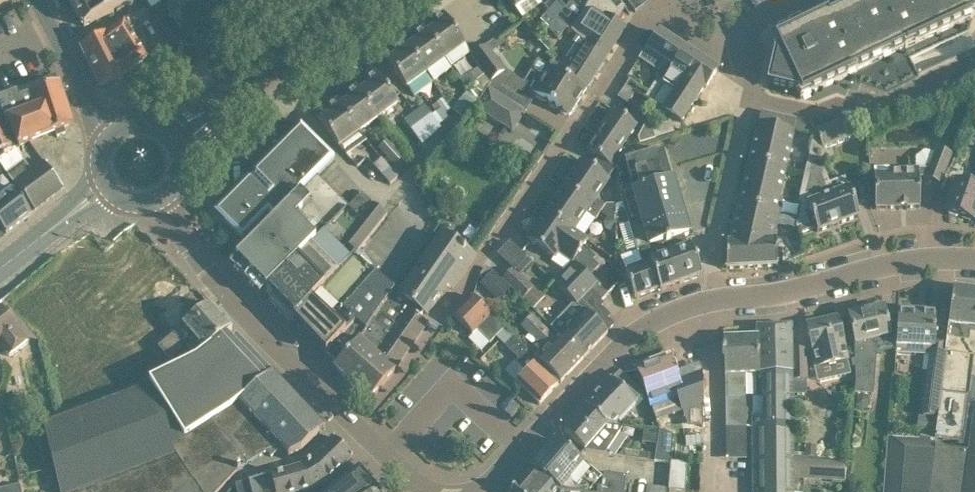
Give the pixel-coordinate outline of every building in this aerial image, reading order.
[(70,2),(78,18),(87,13),(92,22),(125,5),(122,0),(74,0),(70,2)] [(167,11),(155,19),(169,39),(180,32),(185,38),(222,14),(213,0),(183,0),(167,11)] [(515,9),(516,8),(523,17),(542,3),(540,0),(509,0),(515,9)] [(587,44),(606,57),(625,26),(607,14),(606,15),(605,14),(600,11),(607,0),(590,0),(578,20),(566,9),(566,8),(558,0),(556,2),(552,7),(548,11),(541,20),(549,27),(558,18),(571,31),(587,44)] [(544,5),(548,11),(552,7),(556,2),(555,0),(551,0),(544,5)] [(829,13),(827,11),(800,24),(799,22),(788,28),(788,29),(771,37),(777,49),(769,84),(796,90),(801,99),(809,94),(855,73),(859,81),(887,91),(917,77),(908,58),(969,29),(973,17),(972,16),(974,15),(974,0),(856,0),(829,13)] [(140,27),(132,15),(108,33),(80,46),(100,87),(129,71),(128,71),(147,58),(131,33),(140,27)] [(438,26),(427,34),(445,60),(451,67),(471,53),(465,45),(443,15),(434,21),(438,26)] [(419,40),(408,48),(426,74),(428,73),(433,80),(451,67),(445,60),(427,34),(424,29),(415,35),(419,40)] [(657,78),(645,97),(652,101),(655,94),(662,83),(675,92),(663,111),(680,122),(681,122),(704,87),(705,88),(717,70),(659,33),(648,50),(645,48),(638,59),(658,72),(655,77),(657,78)] [(426,74),(408,48),(404,43),(396,50),(399,54),(387,63),(407,89),(408,88),(415,97),(433,83),(426,74)] [(587,44),(569,72),(588,85),(606,57),(587,44)] [(490,83),(488,89),(527,113),(538,96),(568,116),(588,85),(569,72),(554,63),(543,80),(531,72),(524,83),(507,71),(487,45),(472,56),(485,75),(490,83)] [(479,98),(488,89),(490,83),(485,75),(478,81),(471,72),(460,80),(468,91),(453,109),(464,118),(479,98)] [(370,85),(360,92),(378,118),(398,104),(388,89),(376,73),(367,80),(370,85)] [(58,82),(55,74),(16,89),(17,90),(19,95),(32,90),(39,88),(58,82)] [(638,85),(629,79),(626,84),(635,90),(638,85)] [(58,81),(58,82),(39,88),(32,90),(19,95),(17,90),(16,89),(16,88),(0,94),(0,108),(7,122),(11,128),(18,146),(29,142),(54,132),(56,138),(65,134),(63,129),(73,125),(58,81)] [(636,91),(635,90),(626,84),(619,94),(626,98),(632,97),(636,91)] [(351,99),(340,106),(359,131),(378,118),(360,92),(356,87),(347,94),(351,99)] [(527,113),(488,89),(474,108),(514,133),(527,113)] [(443,97),(436,102),(445,114),(451,109),(443,97)] [(359,131),(340,106),(337,102),(316,117),(338,147),(359,131)] [(414,113),(421,123),(431,115),(425,106),(414,113)] [(598,158),(614,169),(616,170),(624,151),(620,147),(635,125),(615,111),(613,115),(610,113),(602,124),(605,126),(588,151),(598,158)] [(761,112),(758,123),(782,129),(785,117),(761,112)] [(421,123),(414,113),(404,121),(411,131),(421,123)] [(796,120),(785,117),(782,129),(793,132),(794,130),(803,132),(805,123),(796,121),(796,120)] [(843,120),(814,130),(799,198),(807,200),(808,203),(806,204),(809,211),(805,213),(809,226),(814,224),(817,232),(859,216),(844,177),(828,183),(821,164),(825,148),(850,139),(848,134),(868,133),(868,120),(844,121),(843,120)] [(758,123),(749,163),(784,171),(793,132),(782,129),(758,123)] [(10,146),(0,125),(0,151),(10,146)] [(334,159),(300,125),(219,206),(220,207),(214,213),(220,219),(219,220),(241,242),(247,235),(253,241),(317,177),(334,159)] [(378,148),(394,166),(405,157),(389,139),(378,148)] [(889,175),(874,175),(875,209),(919,208),(918,178),(924,178),(940,184),(947,166),(952,155),(936,148),(935,152),(924,150),(916,157),(916,169),(889,170),(889,175)] [(626,209),(630,222),(641,219),(649,246),(669,240),(684,236),(688,235),(663,149),(624,161),(630,180),(634,192),(622,195),(624,202),(626,209)] [(373,166),(390,184),(399,176),(382,157),(373,166)] [(581,161),(563,187),(600,213),(604,206),(594,199),(614,169),(598,158),(591,168),(581,161)] [(10,178),(10,179),(13,183),(12,184),(34,212),(63,189),(43,161),(31,170),(24,161),(6,174),(10,178)] [(749,163),(739,206),(777,215),(781,199),(778,199),(784,171),(749,163)] [(0,172),(0,187),(10,179),(10,178),(2,170),(0,172)] [(317,177),(253,241),(228,265),(259,296),(264,290),(348,208),(347,208),(317,177)] [(955,179),(944,211),(973,221),(974,216),(974,186),(955,179)] [(563,187),(545,213),(571,231),(584,212),(595,219),(600,213),(563,187)] [(6,234),(31,214),(19,198),(13,190),(0,200),(0,226),(6,234)] [(268,299),(290,321),(293,319),(294,320),(354,257),(387,216),(372,204),(362,194),(347,208),(348,208),(264,290),(271,297),(268,299)] [(616,204),(616,214),(626,210),(626,209),(624,202),(616,204)] [(604,206),(600,213),(614,222),(614,205),(605,205),(604,206)] [(739,206),(730,243),(774,241),(772,240),(777,215),(739,206)] [(558,252),(572,262),(583,246),(586,241),(571,231),(545,213),(537,225),(534,223),(526,235),(529,237),(527,240),(553,258),(558,252)] [(641,219),(630,222),(638,251),(634,252),(629,255),(626,260),(625,265),(626,269),(624,270),(635,298),(659,289),(660,291),(673,286),(668,274),(670,274),(664,256),(674,252),(669,240),(649,246),(641,219)] [(442,235),(400,294),(399,295),(423,312),(427,315),(446,286),(456,272),(461,276),(473,258),(457,246),(442,235)] [(687,247),(684,236),(669,240),(674,252),(664,256),(670,274),(668,274),(673,286),(701,276),(691,246),(687,247)] [(774,241),(730,243),(727,243),(726,269),(776,266),(775,246),(774,241)] [(553,283),(584,312),(606,333),(612,326),(606,320),(609,316),(600,308),(603,305),(601,302),(608,295),(589,276),(598,266),(593,260),(595,257),(583,246),(572,262),(553,283)] [(326,353),(335,361),(352,343),(356,346),(394,290),(394,289),(354,257),(294,320),(325,353),(326,353)] [(503,280),(534,309),(544,299),(512,269),(503,280)] [(480,285),(498,302),(511,288),(492,271),(480,285)] [(974,399),(974,396),(974,292),(952,289),(946,341),(945,353),(943,375),(937,418),(937,419),(935,432),(934,439),(963,443),(969,399),(974,399)] [(352,343),(335,361),(338,363),(333,369),(369,401),(394,372),(393,372),(427,325),(419,319),(423,312),(399,295),(400,294),(394,290),(356,346),(352,343)] [(504,329),(472,297),(453,316),(472,334),(476,330),(490,343),(504,329)] [(188,346),(196,356),(197,355),(227,334),(232,329),(209,305),(182,326),(183,327),(158,347),(168,359),(183,347),(188,346)] [(10,357),(28,342),(24,338),(0,307),(0,345),(10,357)] [(883,308),(848,316),(853,336),(855,344),(856,375),(854,393),(873,395),(876,351),(873,339),(890,335),(888,328),(883,308)] [(896,329),(896,345),(897,345),(896,353),(916,355),(916,346),(934,347),(935,331),(936,311),(897,309),(896,329)] [(584,312),(560,337),(583,359),(607,334),(606,333),(584,312)] [(583,359),(560,337),(556,341),(531,317),(521,327),(537,343),(536,343),(545,352),(537,360),(561,383),(583,359)] [(838,318),(806,326),(811,346),(812,351),(820,382),(850,375),(846,360),(847,359),(842,339),(838,318)] [(794,479),(794,457),(793,394),(793,350),(793,346),(792,325),(756,327),(756,337),(759,374),(763,379),(764,397),(753,397),(753,416),(753,491),(794,491),(794,479)] [(196,356),(150,380),(152,383),(42,424),(59,491),(217,491),(237,471),(266,452),(271,457),(281,448),(288,455),(301,451),(325,428),(273,373),(268,378),(227,334),(196,356)] [(519,359),(519,360),(516,363),(526,372),(516,382),(539,405),(558,386),(525,354),(528,351),(510,334),(502,342),(519,359)] [(745,375),(759,374),(756,337),(724,338),(724,358),(727,428),(746,428),(745,375)] [(806,349),(793,350),(793,394),(807,394),(806,349)] [(669,358),(637,369),(651,407),(683,396),(669,358)] [(585,405),(586,407),(605,425),(615,426),(629,412),(628,411),(644,394),(621,371),(611,380),(610,379),(585,405)] [(929,373),(923,416),(937,418),(943,375),(929,373)] [(701,399),(686,400),(687,427),(702,426),(701,399)] [(974,403),(973,408),(974,408),(969,446),(895,436),(887,491),(974,491),(974,403)] [(605,425),(586,407),(564,432),(579,446),(585,450),(605,454),(623,427),(615,426),(605,425)] [(923,417),(921,430),(935,432),(937,419),(923,417)] [(674,436),(659,430),(656,454),(655,461),(671,463),(671,462),(674,436)] [(701,435),(686,436),(686,444),(701,443),(701,435)] [(297,491),(300,491),(327,482),(352,458),(333,438),(305,465),(291,469),(297,491)] [(627,477),(604,473),(603,481),(584,465),(570,453),(555,440),(511,491),(556,491),(558,490),(561,491),(625,491),(627,477)] [(805,443),(805,444),(805,454),(816,455),(817,445),(817,443),(805,443)] [(642,452),(641,460),(655,461),(656,454),(642,452)] [(805,457),(794,457),(794,479),(806,479),(808,458),(805,457)] [(833,459),(832,481),(846,482),(847,460),(833,459)] [(669,491),(681,491),(686,491),(689,463),(671,462),(671,463),(669,488),(669,491)] [(359,468),(330,491),(379,491),(359,468)] [(291,469),(248,481),(251,491),(297,491),(291,469)]
